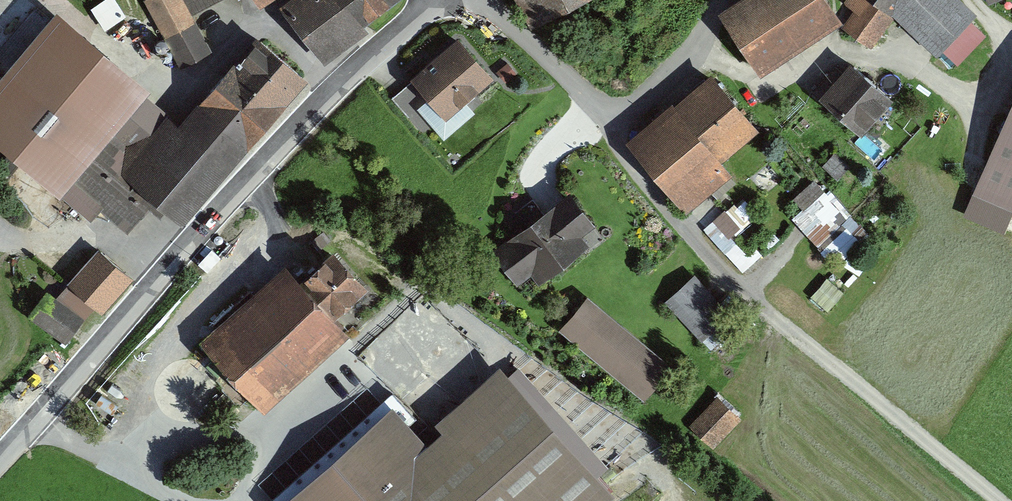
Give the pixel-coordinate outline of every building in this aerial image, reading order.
[(128,15),(118,0),(105,0),(93,8),(106,29),(128,15)] [(174,65),(207,50),(192,18),(221,0),(147,0),(174,65)] [(289,7),(326,57),(405,0),(299,0),(289,7)] [(535,29),(595,0),(521,0),(535,29)] [(726,12),(764,68),(841,16),(830,0),(743,0),(726,12)] [(850,27),(881,50),(902,23),(944,60),(985,16),(969,0),(867,0),(850,27)] [(54,19),(40,6),(0,52),(0,82),(54,19)] [(70,12),(0,94),(0,135),(96,216),(104,208),(135,234),(159,205),(186,228),(314,76),(265,35),(189,125),(154,95),(160,87),(70,12)] [(498,78),(467,38),(391,96),(421,136),(498,78)] [(899,98),(859,64),(832,97),(872,130),(899,98)] [(683,101),(638,136),(692,207),(738,172),(728,159),(766,130),(724,75),(685,104),(683,101)] [(983,191),(1011,204),(1011,126),(983,191)] [(817,176),(796,196),(807,206),(793,219),(837,263),(871,231),(817,176)] [(607,231),(575,190),(501,249),(533,289),(607,231)] [(727,207),(705,227),(745,270),(757,258),(736,235),(745,226),(727,207)] [(100,251),(70,287),(102,314),(132,279),(100,251)] [(292,262),(210,334),(270,402),(354,329),(339,313),(363,293),(372,285),(343,251),(308,281),(292,262)] [(742,316),(699,270),(669,298),(711,344),(742,316)] [(81,322),(48,297),(32,318),(66,342),(81,322)] [(674,367),(594,297),(567,328),(648,397),(674,367)] [(286,500),(611,500),(619,495),(515,372),(433,441),(402,404),(286,500)] [(688,425),(713,448),(742,418),(718,395),(688,425)]
